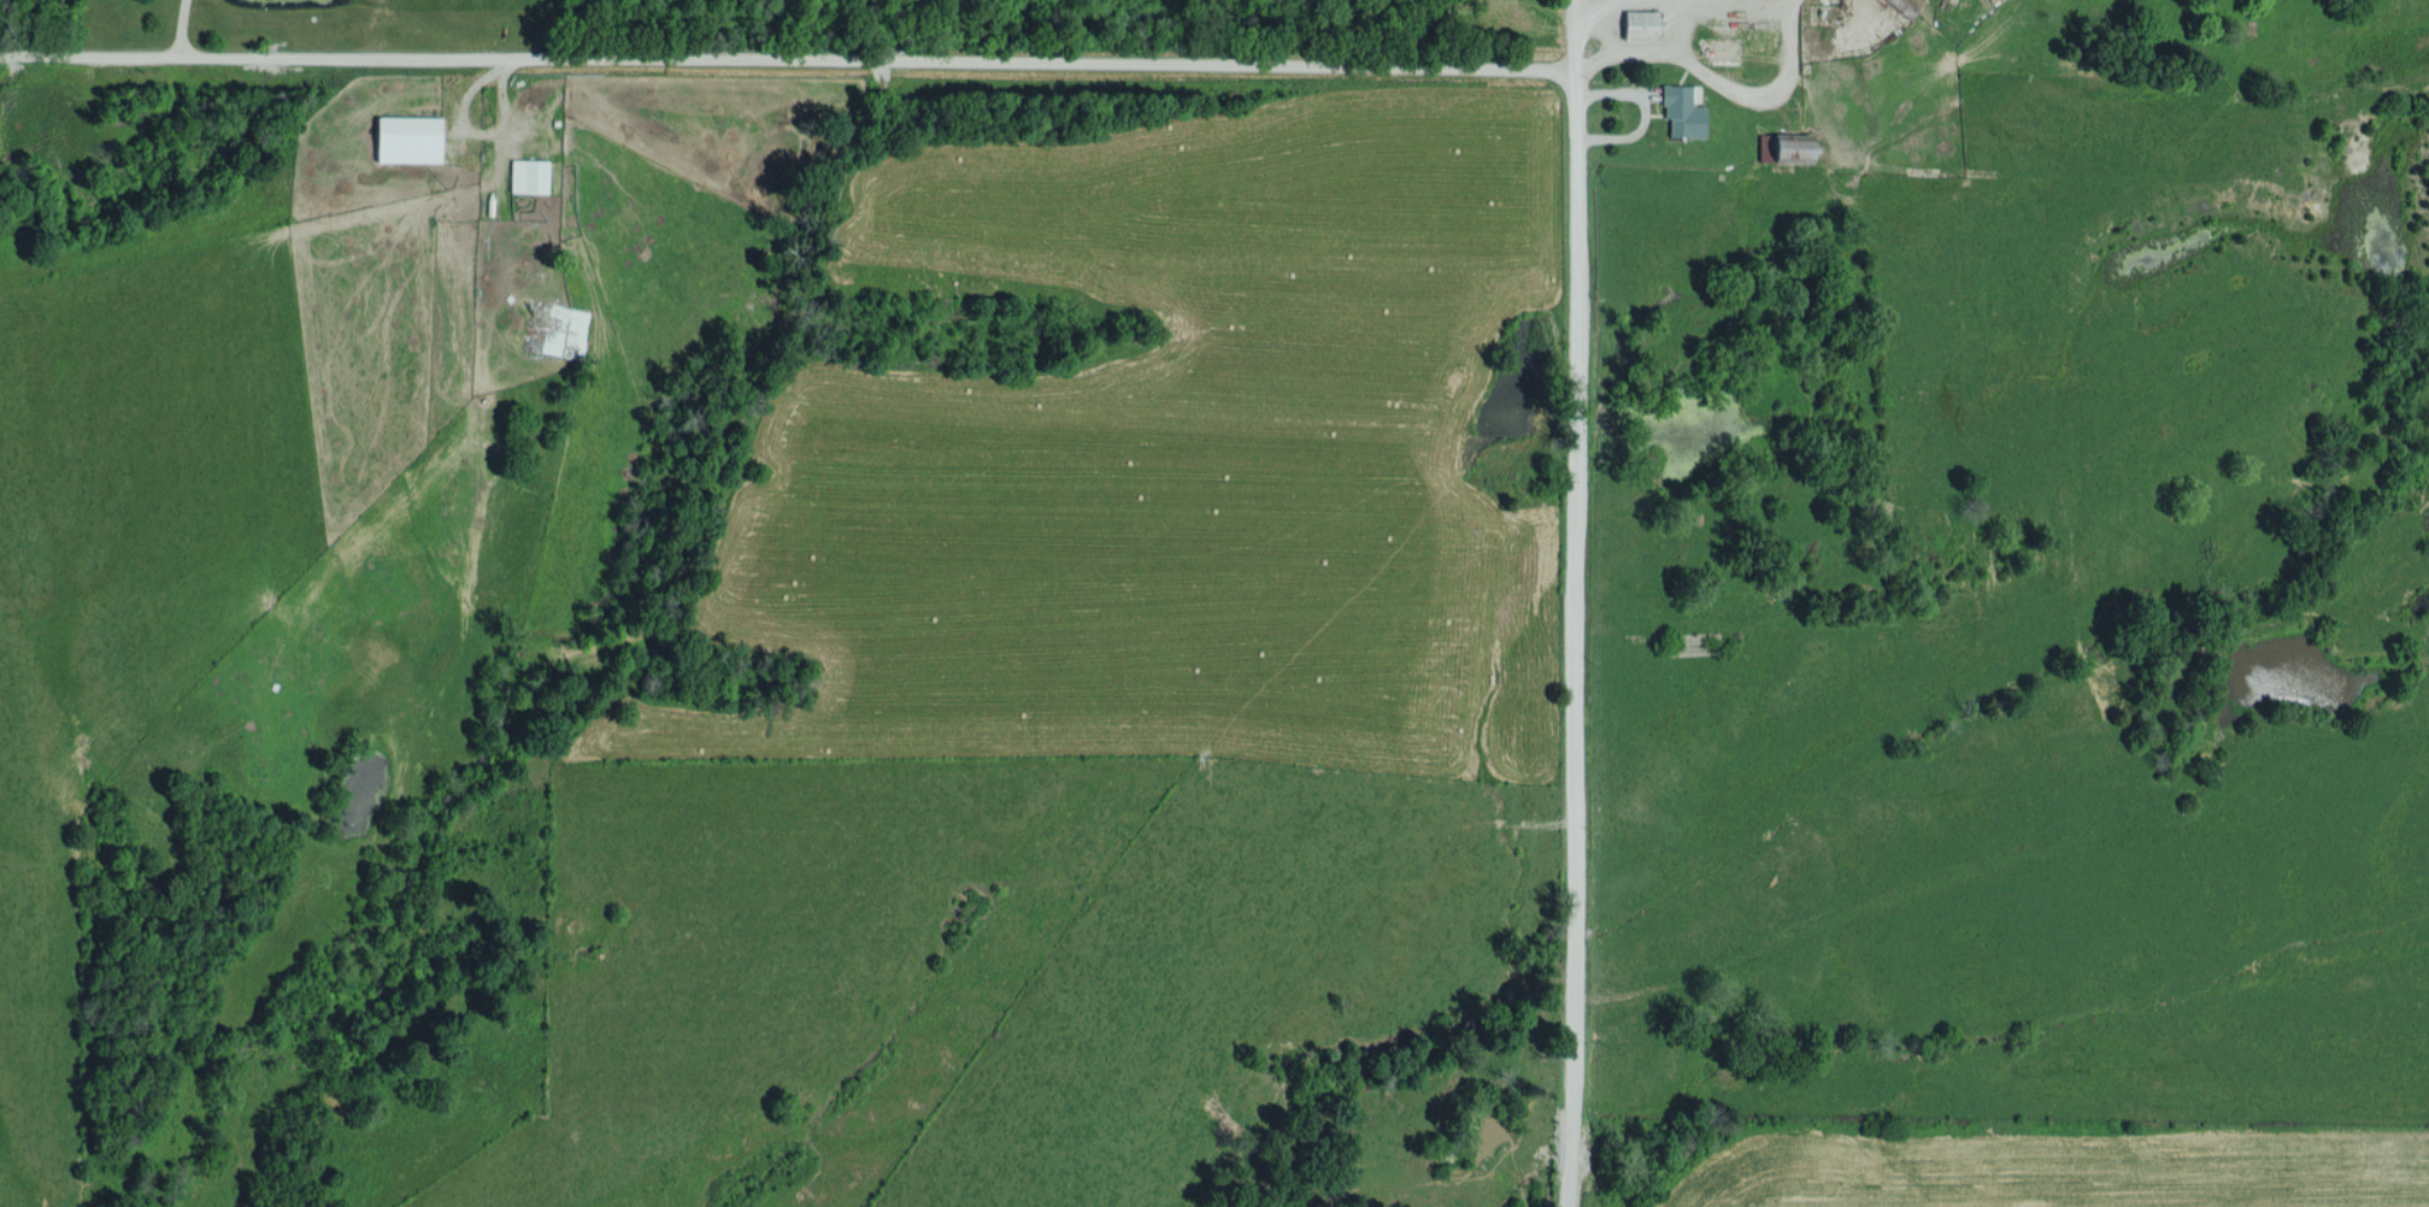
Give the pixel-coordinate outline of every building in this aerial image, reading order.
[(1656,39),(1657,11),(1621,10),(1621,39),(1656,39)] [(1705,64),(1738,63),(1737,38),(1704,39),(1705,64)] [(1703,137),(1704,106),(1691,105),(1691,85),(1660,84),(1659,105),(1663,105),(1663,118),(1669,118),(1668,135),(1703,137)] [(372,161),(438,162),(439,117),(372,116),(372,161)] [(1807,162),(1808,133),(1768,133),(1767,161),(1807,162)] [(547,193),(548,160),(508,159),(507,191),(547,193)]
